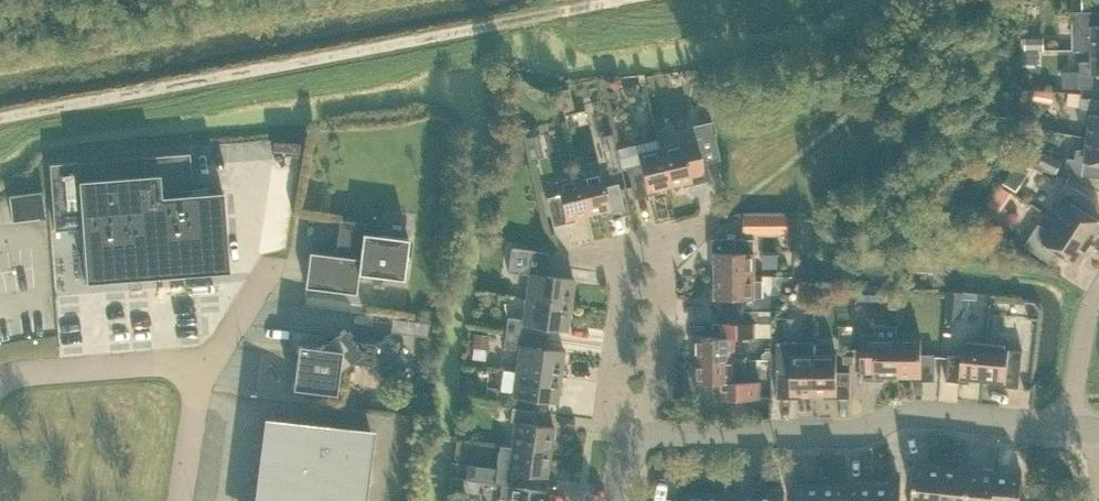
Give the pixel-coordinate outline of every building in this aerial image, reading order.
[(1074,12),(1075,51),(1093,50),(1098,50),(1098,0),(1082,0),(1082,11),(1074,12)] [(1043,38),(1024,38),(1024,50),(1043,50),(1043,38)] [(1063,88),(1080,88),(1098,88),(1098,50),(1093,50),(1093,62),(1079,62),(1080,73),(1063,74),(1063,88)] [(1053,91),(1034,91),(1033,100),(1052,103),(1053,91)] [(1068,93),(1066,105),(1079,107),(1081,93),(1068,93)] [(1079,113),(1078,119),(1090,126),(1088,137),(1098,139),(1098,100),(1081,98),(1079,113)] [(577,112),(563,115),(566,128),(580,125),(577,112)] [(706,124),(701,125),(693,127),(696,139),(714,135),(709,117),(705,118),(706,124)] [(537,136),(535,127),(526,130),(528,138),(528,139),(526,140),(531,161),(543,157),(537,136)] [(600,138),(608,174),(620,172),(616,150),(614,150),(611,136),(600,138)] [(1086,149),(1076,150),(1075,158),(1067,157),(1065,172),(1098,178),(1098,139),(1088,137),(1086,149)] [(705,181),(699,155),(695,139),(659,148),(669,186),(690,181),(691,184),(705,181)] [(646,192),(668,187),(659,148),(637,153),(639,163),(626,166),(634,199),(647,195),(646,192)] [(85,283),(229,272),(222,192),(192,194),(189,153),(49,164),(54,231),(81,229),(85,283)] [(1061,161),(1045,153),(1040,165),(1056,172),(1061,161)] [(1017,161),(1011,170),(1024,178),(1030,169),(1017,161)] [(587,214),(609,209),(610,213),(624,209),(617,183),(604,187),(600,171),(578,176),(587,214)] [(565,220),(587,214),(578,176),(556,182),(560,198),(546,201),(552,227),(566,223),(565,220)] [(1007,176),(1003,183),(1016,191),(1020,185),(1007,176)] [(1056,221),(1090,244),(1098,230),(1098,220),(1084,210),(1092,199),(1066,182),(1057,194),(1054,200),(1062,211),(1056,221)] [(48,184),(14,185),(15,218),(49,217),(48,184)] [(762,218),(763,234),(787,234),(787,217),(762,218)] [(305,287),(355,294),(358,274),(403,279),(408,239),(379,235),(380,224),(339,219),(335,256),(309,252),(305,287)] [(1049,231),(1038,224),(1032,233),(1024,246),(1049,263),(1057,251),(1077,264),(1090,244),(1056,221),(1049,231)] [(754,275),(754,252),(754,238),(711,239),(711,253),(715,253),(715,275),(754,275)] [(573,280),(546,276),(549,253),(511,248),(507,271),(529,275),(526,299),(570,305),(573,280)] [(754,281),(754,275),(715,275),(715,298),(711,298),(711,312),(738,312),(738,298),(763,298),(763,281),(754,281)] [(816,284),(802,281),(799,296),(813,298),(816,284)] [(871,286),(857,286),(857,301),(871,301),(871,286)] [(963,319),(965,292),(949,290),(946,316),(963,319)] [(567,330),(570,305),(526,299),(523,320),(507,317),(505,333),(537,337),(539,326),(567,330)] [(742,323),(755,323),(771,323),(771,311),(742,311),(742,323)] [(429,324),(414,322),(412,335),(427,337),(429,324)] [(735,337),(756,337),(755,323),(742,323),(729,323),(729,336),(695,336),(695,360),(735,359),(735,337)] [(875,381),(875,377),(898,377),(898,325),(875,325),(875,335),(861,335),(861,381),(875,381)] [(344,329),(319,348),(297,345),(296,352),(298,353),(295,381),(293,381),(291,388),(336,394),(338,372),(351,363),(373,366),(382,378),(407,359),(388,335),(375,344),(353,341),(344,329)] [(516,371),(560,377),(564,352),(536,348),(537,337),(505,333),(503,348),(519,350),(516,371)] [(473,334),(472,348),(487,350),(488,336),(473,334)] [(921,381),(935,381),(935,354),(921,354),(921,338),(898,338),(898,377),(921,377),(921,381)] [(948,354),(946,380),(959,382),(960,378),(982,381),(987,342),(963,339),(962,356),(948,354)] [(791,394),(814,395),(814,355),(814,342),(776,342),(777,372),(777,398),(791,398),(791,394)] [(1010,344),(987,342),(982,381),(1005,383),(1005,386),(1019,388),(1023,351),(1009,349),(1010,344)] [(843,349),(843,364),(854,364),(854,349),(843,349)] [(836,398),(850,398),(851,371),(836,372),(837,355),(814,355),(814,395),(836,395),(836,398)] [(717,398),(729,398),(760,398),(760,382),(746,382),(746,360),(735,359),(695,360),(695,383),(717,383),(717,398)] [(495,405),(511,407),(527,410),(529,398),(557,402),(560,377),(516,371),(513,392),(497,390),(495,405)] [(483,401),(495,403),(496,389),(485,387),(483,401)] [(542,412),(527,410),(511,407),(510,421),(514,422),(511,447),(550,452),(553,427),(541,425),(542,412)] [(272,421),(272,424),(263,500),(361,500),(369,437),(370,437),(370,434),(272,421)] [(546,478),(550,452),(511,447),(507,472),(503,472),(468,467),(467,473),(466,479),(501,484),(501,486),(532,489),(534,476),(546,478)] [(942,466),(915,463),(911,500),(939,500),(942,466)] [(969,468),(942,466),(939,500),(965,500),(969,468)] [(995,471),(969,468),(965,500),(992,500),(995,471)] [(995,471),(992,500),(1019,500),(1022,474),(995,471)] [(475,494),(477,483),(463,481),(461,492),(475,494)] [(821,484),(821,500),(847,500),(847,483),(821,484)] [(873,483),(847,483),(847,500),(873,500),(873,483)] [(900,483),(873,483),(873,500),(900,500),(900,483)] [(821,484),(793,484),(793,500),(821,500),(821,484)] [(499,500),(539,500),(541,490),(532,489),(501,486),(499,500)] [(757,493),(731,493),(731,500),(757,500),(757,493)] [(757,493),(757,500),(784,500),(784,493),(757,493)]
